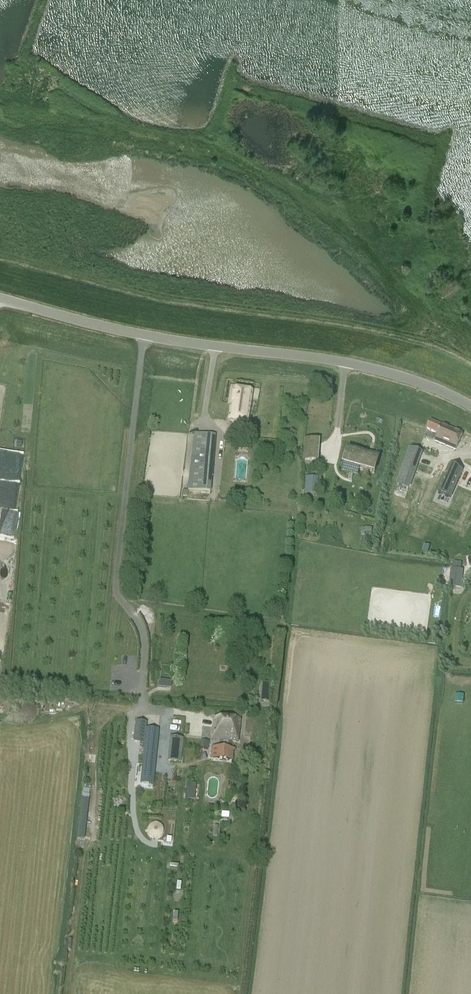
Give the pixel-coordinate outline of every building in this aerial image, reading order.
[(234,389),(229,420),(247,423),(252,391),(234,389)] [(431,421),(424,436),(456,450),(463,434),(431,421)] [(183,490),(183,496),(188,497),(188,490),(210,492),(215,435),(194,434),(187,490),(183,490)] [(317,441),(306,440),(304,460),(316,461),(317,441)] [(348,449),(345,459),(353,462),(352,466),(375,472),(379,458),(348,449)] [(406,459),(398,483),(409,487),(418,463),(406,459)] [(450,465),(439,493),(451,498),(455,489),(457,484),(462,470),(450,465)] [(306,493),(312,493),(313,484),(318,485),(319,477),(307,476),(306,493)] [(16,536),(20,509),(16,509),(20,479),(0,477),(0,534),(16,536)] [(433,510),(431,517),(448,521),(450,514),(433,510)] [(451,569),(451,575),(455,575),(453,587),(459,588),(461,588),(462,586),(463,570),(451,569)] [(9,618),(9,605),(0,605),(0,617),(9,618)] [(224,741),(227,742),(239,743),(241,720),(213,717),(211,740),(224,741)] [(136,722),(134,740),(145,741),(141,783),(153,784),(158,730),(146,729),(147,723),(136,722)] [(183,738),(169,737),(167,761),(181,762),(183,738)] [(201,741),(200,748),(207,749),(208,742),(201,741)] [(235,749),(228,748),(228,742),(224,742),(223,748),(212,747),(210,758),(232,761),(233,752),(235,752),(235,751),(235,749)] [(85,838),(90,795),(83,794),(77,837),(85,838)] [(152,821),(148,834),(161,838),(165,826),(152,821)]
